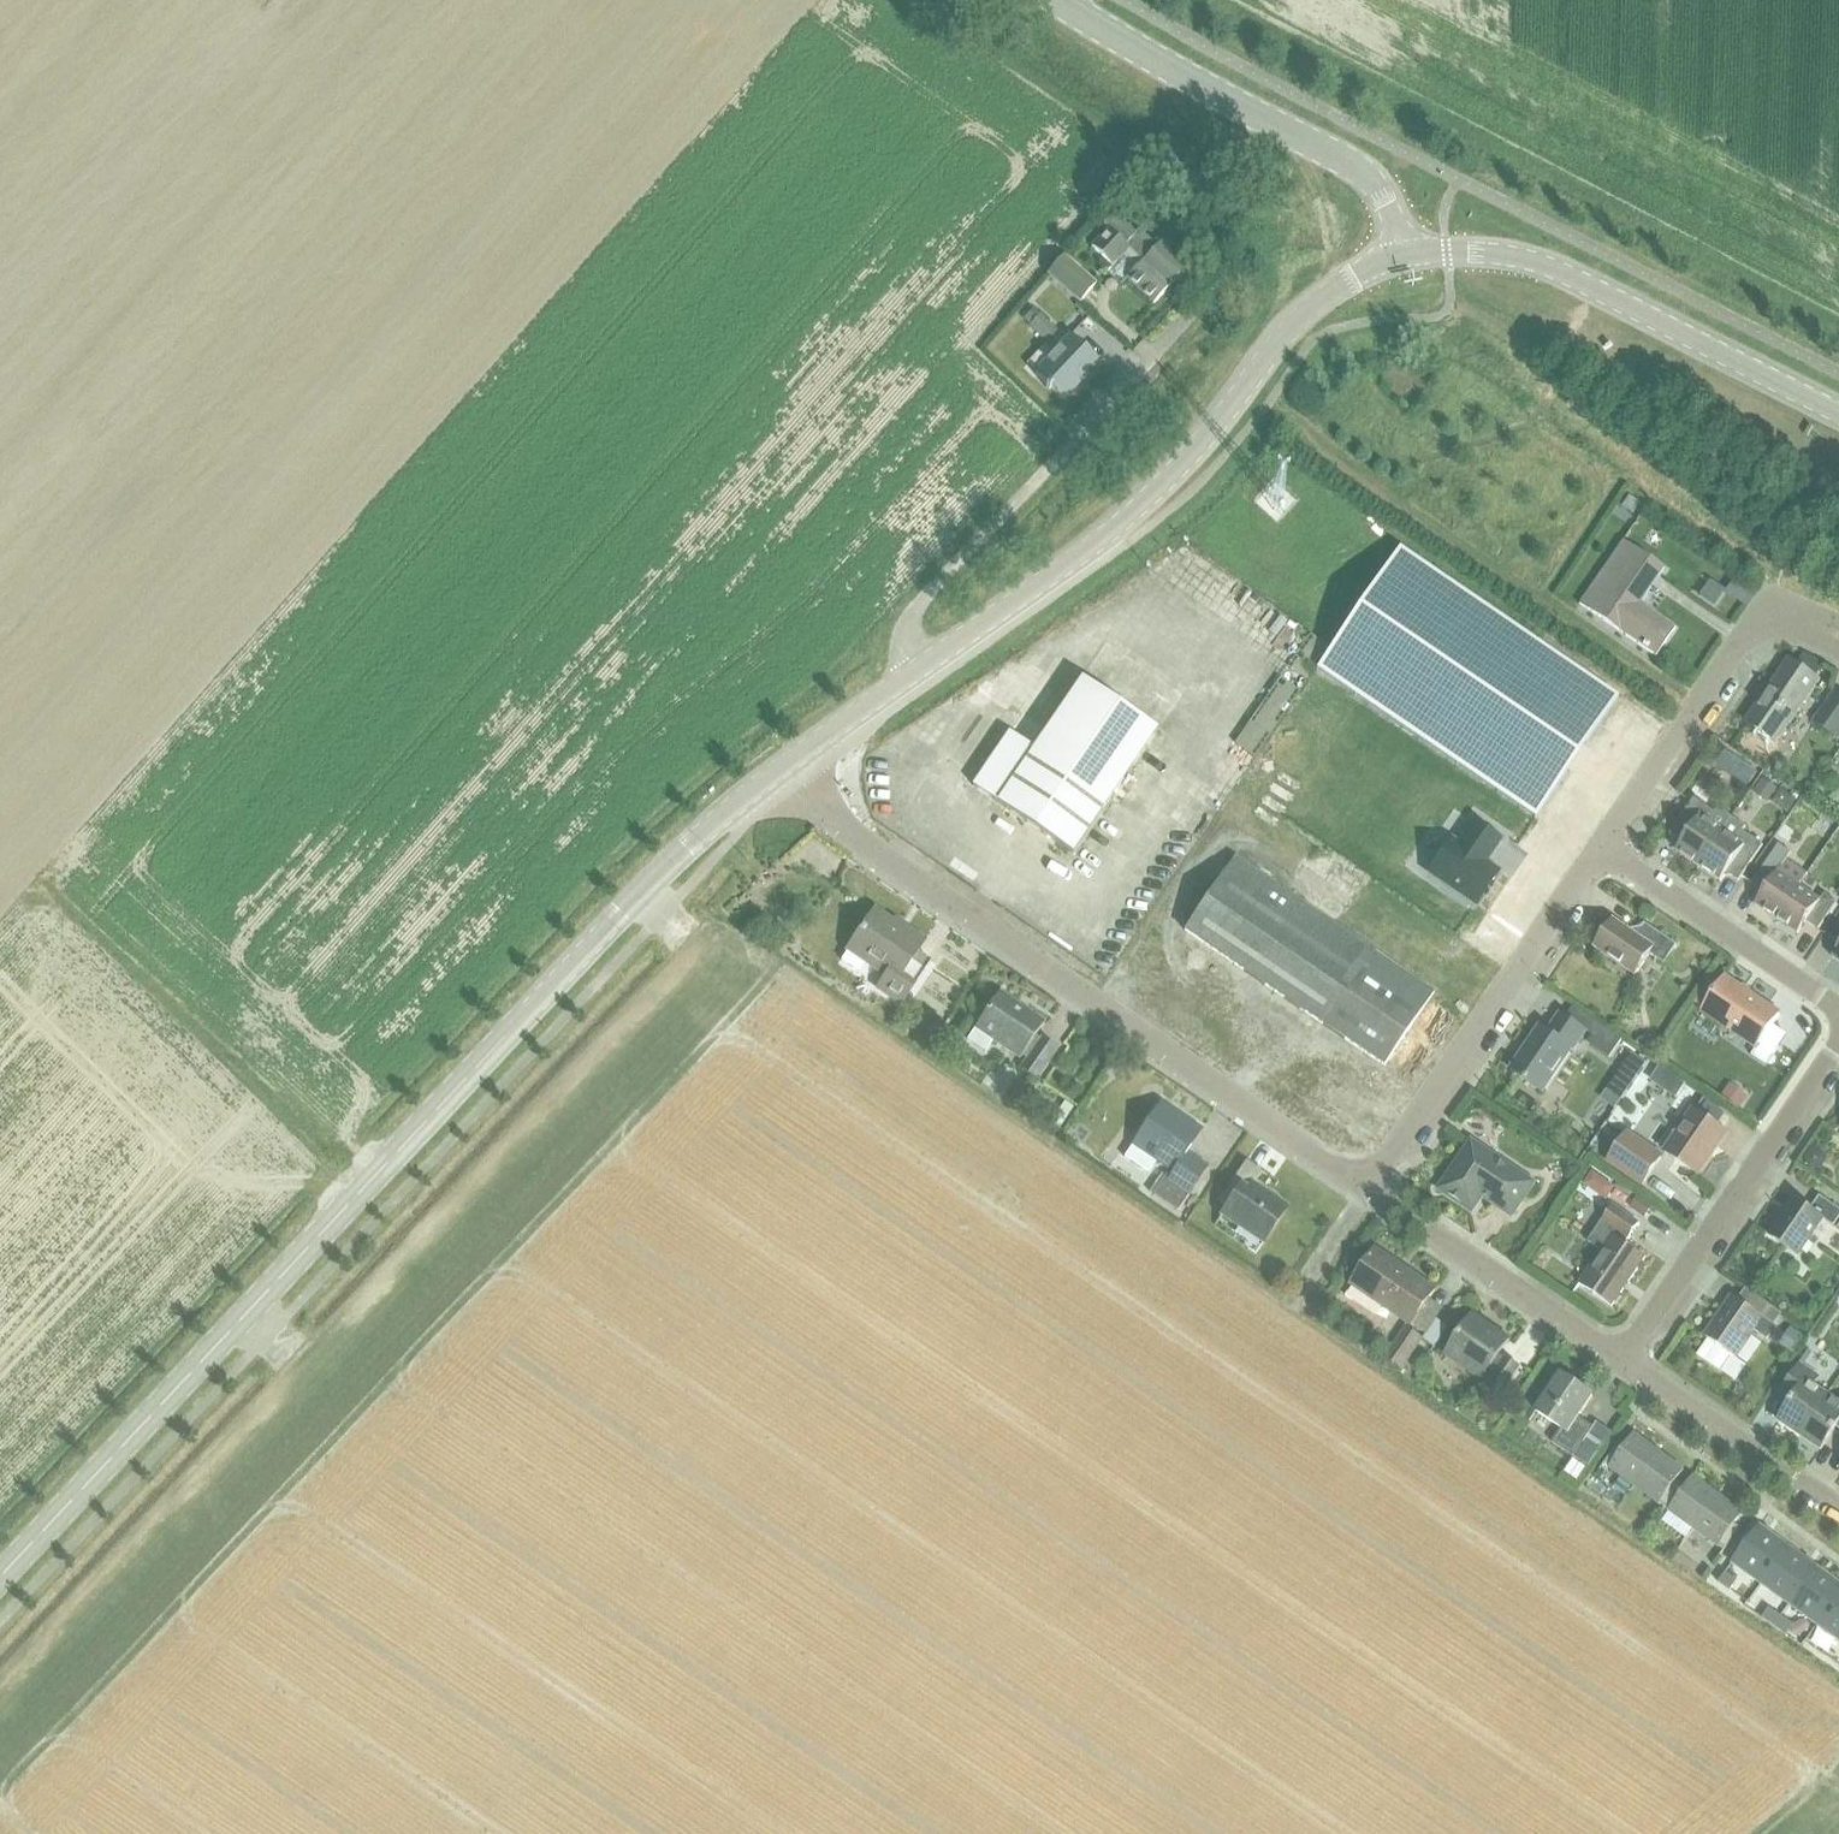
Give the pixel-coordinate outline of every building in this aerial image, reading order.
[(1106,215),(1100,222),(1108,230),(1109,231),(1127,247),(1136,237),(1120,221),(1116,225),(1110,220),(1106,215)] [(1108,230),(1091,248),(1111,266),(1122,254),(1138,269),(1144,263),(1127,247),(1109,231),(1108,230)] [(1136,237),(1127,247),(1144,263),(1171,288),(1186,272),(1187,270),(1186,269),(1156,241),(1153,245),(1140,233),(1136,237)] [(1062,256),(1046,274),(1079,303),(1095,285),(1062,256)] [(1127,281),(1126,281),(1153,307),(1154,306),(1171,288),(1144,263),(1138,269),(1131,276),(1127,281)] [(1037,320),(1030,327),(1046,342),(1056,331),(1040,316),(1037,320)] [(1069,335),(1033,373),(1063,400),(1098,362),(1069,335)] [(1656,656),(1675,628),(1639,603),(1664,568),(1623,540),(1580,604),(1656,656)] [(1535,817),(1617,697),(1399,549),(1317,668),(1535,817)] [(1710,581),(1699,597),(1715,607),(1726,591),(1710,581)] [(1776,742),(1819,679),(1791,660),(1748,722),(1776,742)] [(1073,853),(1157,730),(1082,678),(1034,749),(1009,732),(973,786),(1073,853)] [(1835,690),(1814,721),(1838,738),(1838,693),(1835,690)] [(1723,746),(1722,746),(1708,766),(1731,780),(1741,757),(1723,746)] [(1761,780),(1751,794),(1765,804),(1776,790),(1761,780)] [(1773,802),(1786,812),(1797,799),(1784,789),(1773,802)] [(1699,867),(1729,823),(1732,818),(1718,808),(1714,813),(1695,799),(1670,835),(1682,844),(1676,852),(1699,867)] [(1729,823),(1699,867),(1721,882),(1726,874),(1738,882),(1763,846),(1743,832),(1746,827),(1732,818),(1729,823)] [(1450,840),(1428,873),(1475,905),(1498,872),(1484,862),(1499,840),(1473,822),(1458,845),(1450,840)] [(1777,920),(1799,887),(1807,875),(1786,861),(1791,853),(1779,845),(1752,885),(1763,893),(1755,905),(1777,920)] [(1236,856),(1186,928),(1185,930),(1384,1066),(1435,992),(1236,856)] [(1818,931),(1837,903),(1825,895),(1820,902),(1799,887),(1777,920),(1798,934),(1806,923),(1818,931)] [(848,949),(841,960),(859,972),(866,962),(886,975),(879,986),(902,1001),(930,961),(916,951),(924,940),(905,927),(904,929),(875,909),(848,949)] [(1637,936),(1613,920),(1594,948),(1635,976),(1649,955),(1664,965),(1677,946),(1645,924),(1637,936)] [(1828,938),(1838,945),(1838,922),(1828,938)] [(1711,980),(1696,1003),(1703,1008),(1702,1010),(1758,1048),(1752,1056),(1766,1066),(1786,1036),(1772,1026),(1779,1016),(1723,978),(1718,985),(1711,980)] [(976,1025),(965,1040),(985,1053),(995,1039),(1020,1056),(1021,1055),(1026,1058),(1019,1068),(1036,1080),(1059,1047),(1043,1036),(1041,1038),(1036,1034),(1044,1022),(999,992),(976,1025)] [(1566,1018),(1561,1015),(1548,1033),(1540,1027),(1510,1071),(1542,1092),(1571,1050),(1572,1051),(1585,1032),(1566,1018)] [(1641,1040),(1638,1044),(1649,1053),(1658,1041),(1655,1038),(1641,1040)] [(1624,1066),(1616,1078),(1630,1088),(1638,1076),(1624,1066)] [(1731,1085),(1721,1098),(1736,1109),(1745,1095),(1731,1085)] [(1727,1133),(1721,1128),(1730,1115),(1705,1099),(1696,1112),(1693,1110),(1664,1152),(1698,1175),(1727,1133)] [(1187,1152),(1202,1129),(1161,1102),(1124,1156),(1148,1172),(1156,1160),(1169,1169),(1153,1194),(1178,1211),(1208,1166),(1187,1152)] [(1661,1157),(1627,1134),(1608,1161),(1642,1184),(1661,1157)] [(1533,1184),(1472,1143),(1440,1190),(1471,1211),(1482,1195),(1512,1216),(1533,1184)] [(1809,1150),(1802,1160),(1807,1170),(1819,1171),(1825,1161),(1820,1151),(1809,1150)] [(1264,1242),(1287,1208),(1253,1185),(1262,1171),(1246,1160),(1219,1199),(1227,1205),(1221,1213),(1264,1242)] [(1838,1219),(1838,1210),(1820,1197),(1810,1210),(1794,1199),(1769,1236),(1799,1256),(1824,1220),(1834,1227),(1838,1219)] [(1645,1200),(1637,1212),(1664,1231),(1672,1219),(1645,1200)] [(1611,1307),(1645,1258),(1626,1244),(1640,1224),(1613,1205),(1587,1243),(1601,1253),(1579,1285),(1611,1307)] [(1412,1324),(1436,1289),(1376,1249),(1352,1284),(1412,1324)] [(1767,1339),(1776,1326),(1733,1297),(1705,1337),(1709,1340),(1698,1356),(1720,1371),(1731,1355),(1735,1358),(1754,1331),(1767,1339)] [(1499,1396),(1520,1366),(1506,1356),(1505,1357),(1499,1352),(1508,1338),(1474,1315),(1447,1354),(1481,1378),(1489,1367),(1495,1372),(1485,1387),(1499,1396)] [(1403,1368),(1423,1338),(1407,1327),(1387,1357),(1403,1368)] [(1789,1329),(1778,1345),(1791,1355),(1803,1338),(1789,1329)] [(1800,1435),(1827,1395),(1814,1386),(1820,1378),(1800,1364),(1783,1388),(1795,1396),(1779,1420),(1800,1435)] [(1561,1374),(1536,1411),(1561,1429),(1552,1442),(1588,1466),(1598,1452),(1583,1442),(1594,1427),(1579,1416),(1593,1396),(1561,1374)] [(1800,1435),(1822,1449),(1838,1425),(1838,1426),(1838,1403),(1827,1395),(1800,1435)] [(1635,1485),(1660,1452),(1636,1434),(1628,1445),(1622,1441),(1605,1463),(1635,1485)] [(1660,1452),(1635,1485),(1665,1506),(1681,1484),(1677,1481),(1685,1470),(1660,1452)] [(1687,1488),(1681,1484),(1665,1506),(1694,1528),(1718,1494),(1695,1477),(1687,1488)] [(1718,1494),(1694,1528),(1724,1550),(1740,1527),(1735,1524),(1743,1513),(1718,1494)] [(1665,1541),(1676,1530),(1664,1517),(1653,1528),(1665,1541)] [(1760,1526),(1732,1564),(1761,1585),(1789,1547),(1760,1526)] [(1789,1547),(1761,1585),(1789,1605),(1795,1598),(1817,1567),(1789,1547)] [(1789,1605),(1817,1626),(1838,1597),(1838,1583),(1817,1567),(1795,1598),(1789,1605)] [(1726,1577),(1720,1584),(1726,1588),(1731,1582),(1726,1577)] [(1817,1626),(1838,1642),(1838,1597),(1817,1626)] [(1775,1611),(1768,1617),(1777,1622),(1782,1616),(1775,1611)] [(1782,1616),(1777,1622),(1783,1627),(1788,1622),(1782,1616)]
